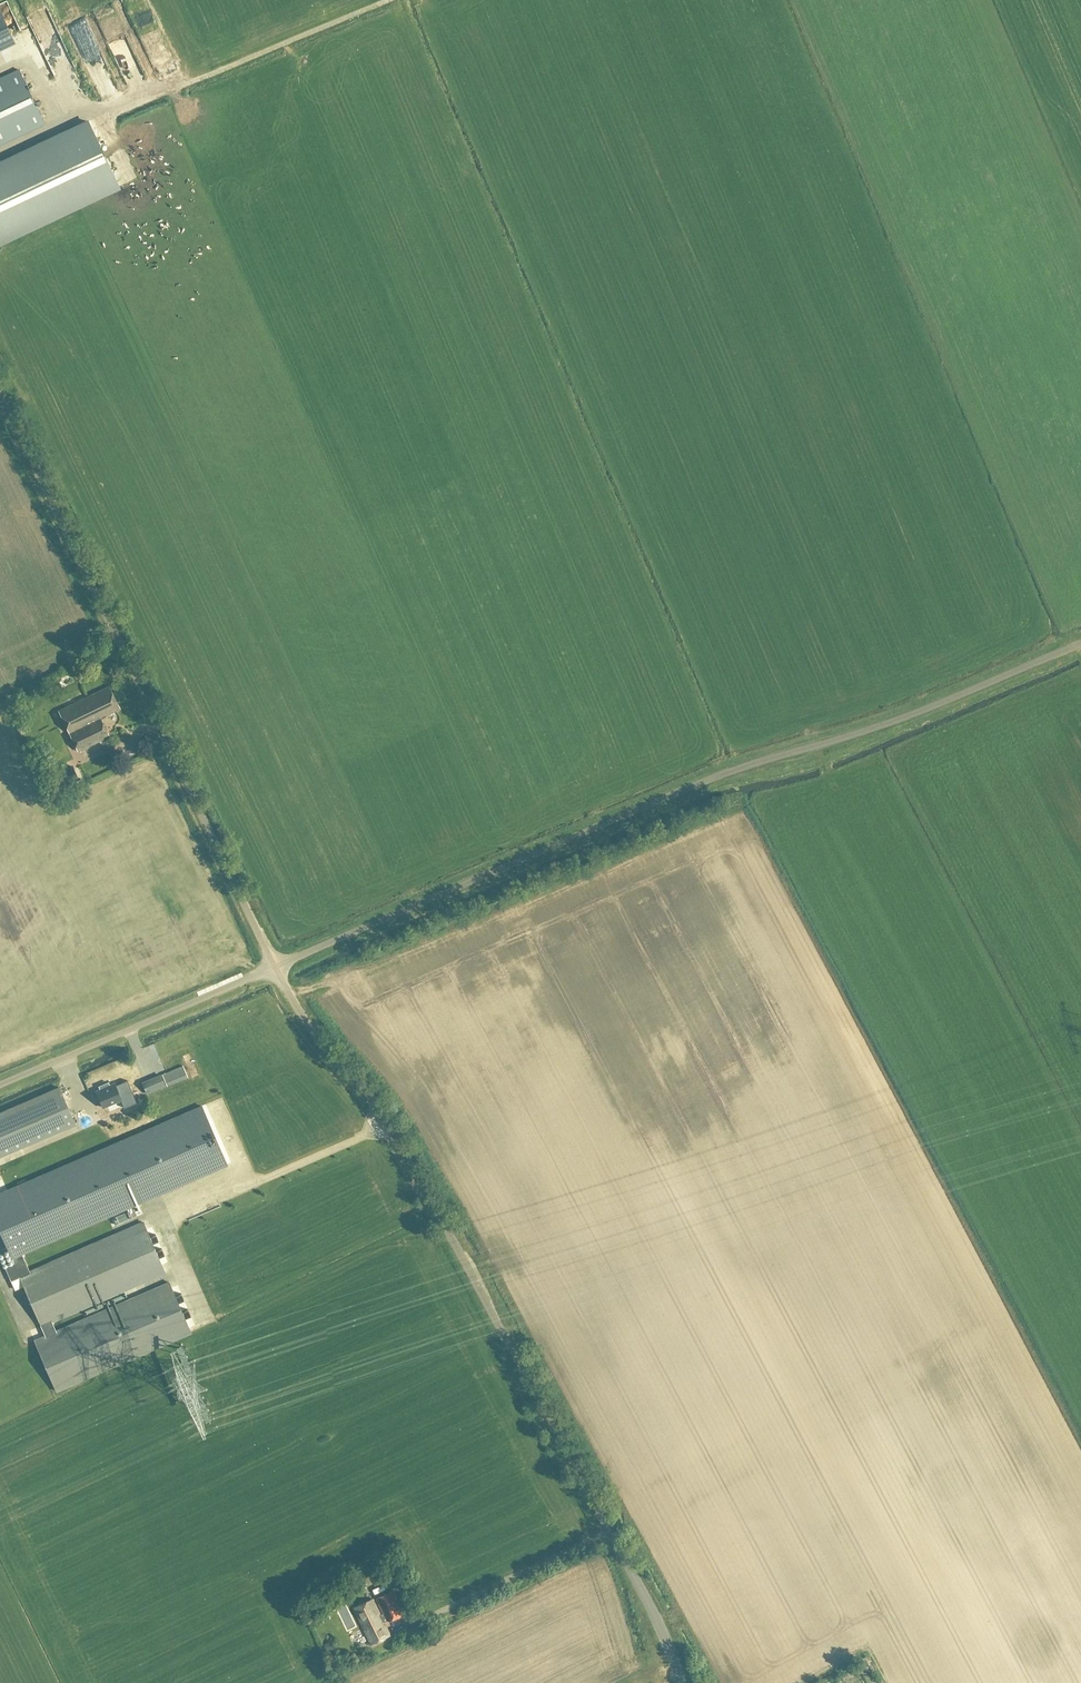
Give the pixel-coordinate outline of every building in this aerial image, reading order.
[(0,11),(0,44),(12,38),(0,11)] [(42,122),(17,68),(0,76),(0,142),(42,122)] [(65,86),(57,89),(60,100),(68,97),(65,86)] [(0,163),(0,243),(119,187),(88,122),(0,163)] [(108,737),(99,719),(119,710),(108,687),(57,712),(77,753),(108,737)] [(64,742),(57,728),(44,735),(51,748),(64,742)] [(77,777),(72,766),(60,771),(65,782),(77,777)] [(137,1051),(137,1039),(129,1040),(129,1051),(137,1051)] [(166,1085),(188,1076),(183,1066),(162,1075),(166,1085)] [(100,1089),(96,1090),(103,1107),(120,1099),(124,1108),(137,1103),(136,1101),(134,1102),(127,1083),(128,1082),(127,1080),(116,1085),(115,1083),(109,1085),(108,1082),(99,1086),(100,1089)] [(149,1080),(142,1084),(147,1095),(154,1092),(149,1080)] [(0,1113),(0,1157),(75,1124),(59,1087),(0,1113)] [(0,1194),(0,1231),(12,1258),(22,1254),(227,1165),(201,1106),(0,1194)] [(14,1263),(5,1267),(11,1281),(14,1289),(23,1285),(41,1326),(51,1322),(51,1321),(165,1272),(143,1223),(29,1271),(22,1255),(22,1254),(12,1258),(14,1263)] [(45,1336),(34,1341),(56,1391),(175,1339),(191,1332),(175,1296),(169,1283),(55,1332),(51,1322),(41,1326),(45,1336)] [(394,1591),(376,1600),(383,1614),(386,1621),(387,1623),(405,1614),(394,1591)] [(372,1600),(354,1608),(371,1645),(388,1637),(391,1636),(385,1622),(386,1621),(383,1614),(381,1615),(374,1599),(372,1600)] [(328,1614),(321,1617),(323,1623),(330,1619),(328,1614)] [(324,1645),(330,1657),(338,1653),(330,1642),(324,1645)]
